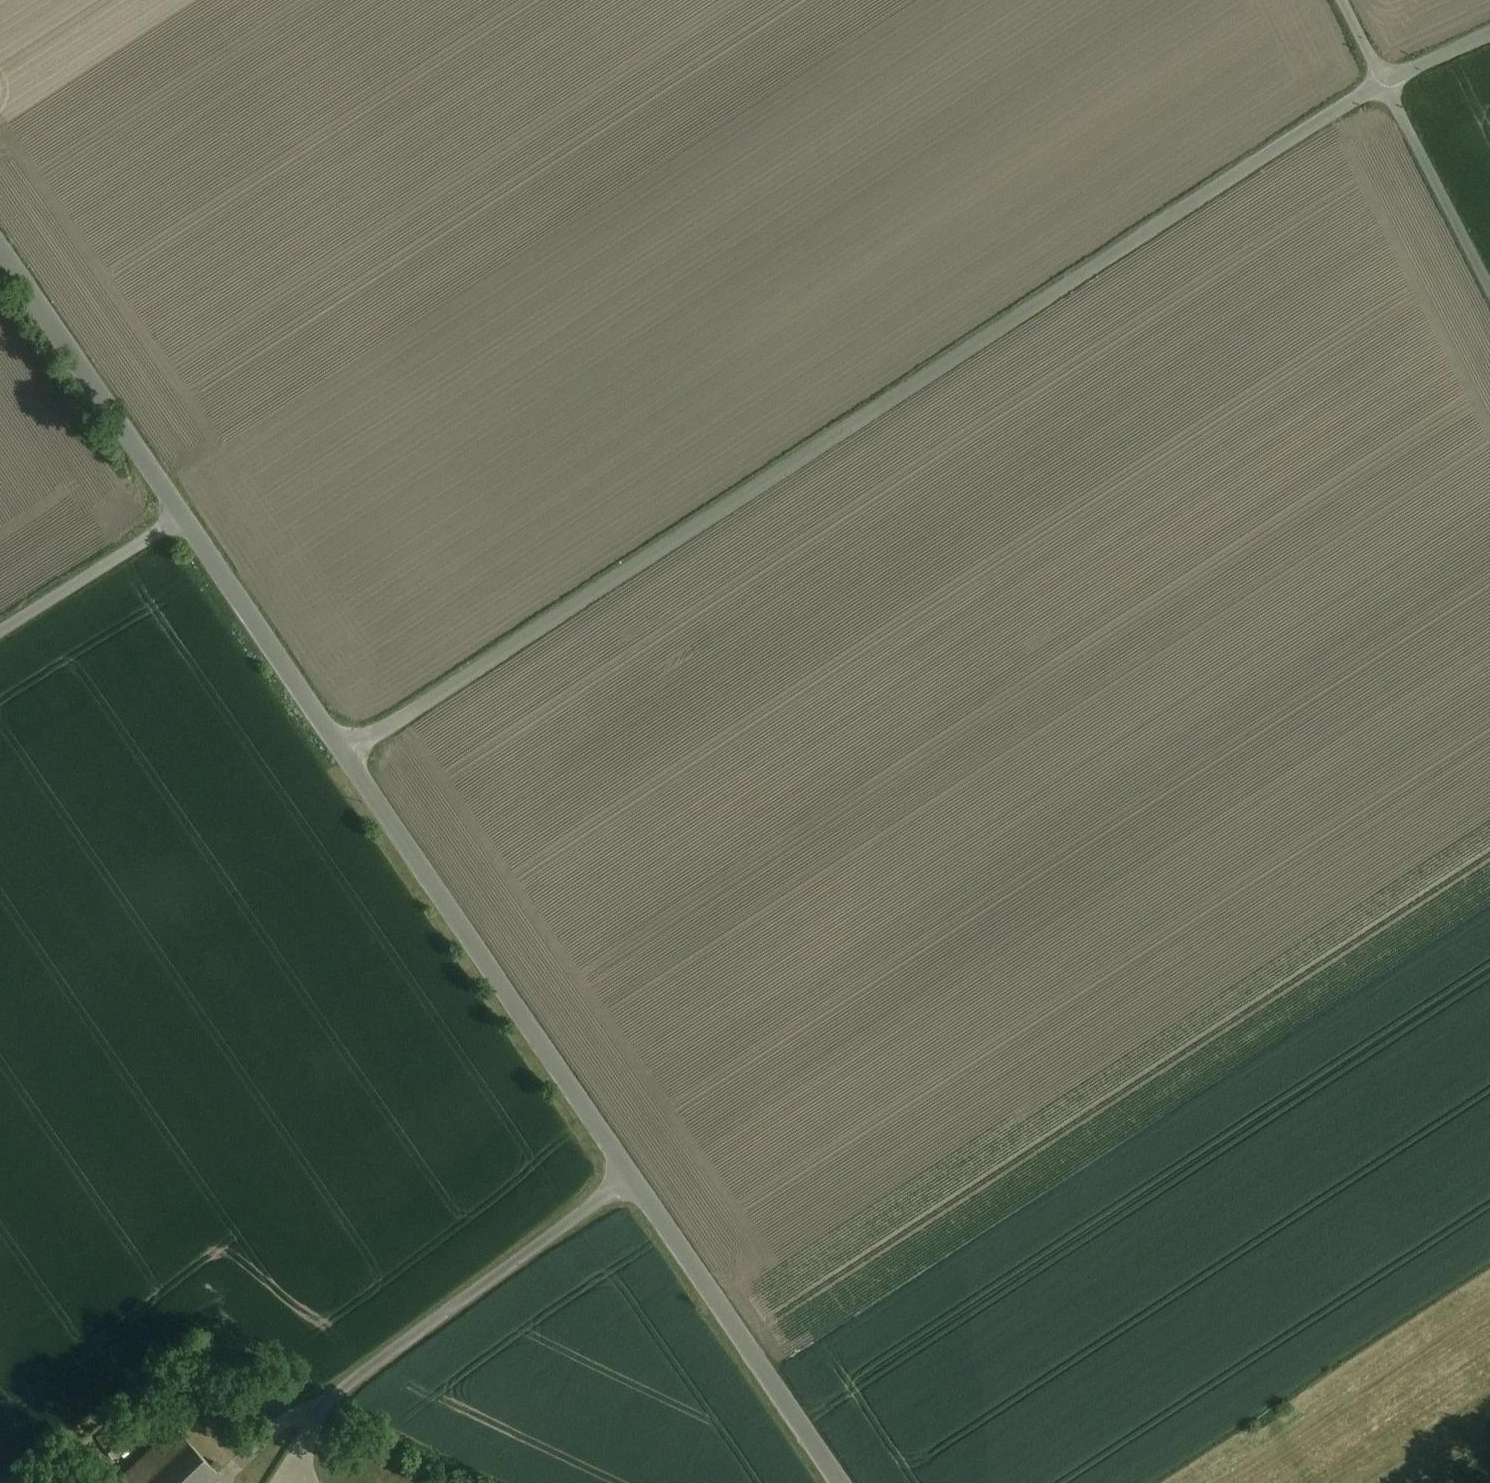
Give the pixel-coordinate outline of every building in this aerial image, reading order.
[(173,1428),(115,1482),(210,1482),(219,1475),(173,1428)]
